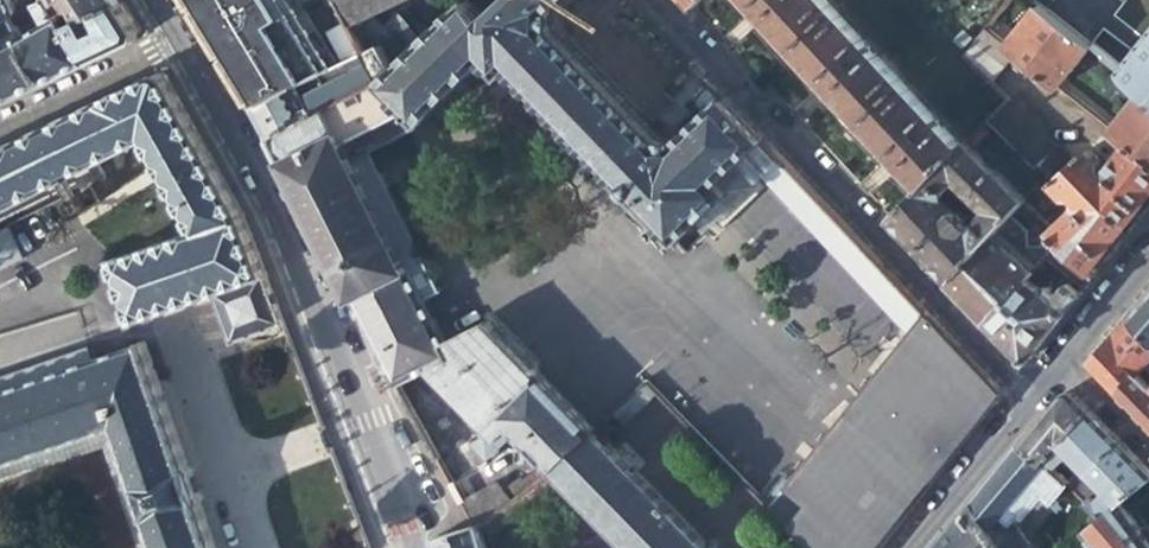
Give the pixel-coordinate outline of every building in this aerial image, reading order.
[(8,15),(15,12),(9,0),(0,0),(0,19),(8,15)] [(19,34),(48,82),(88,62),(67,28),(51,0),(40,0),(36,2),(47,21),(19,34)] [(67,28),(119,1),(118,0),(51,0),(67,28)] [(194,8),(207,28),(218,45),(240,84),(252,106),(288,89),(293,86),(283,69),(296,62),(278,26),(288,22),(277,0),(212,0),(194,8)] [(735,167),(764,140),(711,85),(699,97),(698,105),(707,114),(681,139),(658,138),(609,87),(553,29),(552,8),(561,0),(507,0),(486,20),(468,1),(411,53),(396,36),(370,54),(383,79),(268,138),(280,160),(314,227),(360,317),(377,349),(396,387),(430,369),(487,428),(473,442),(491,461),(508,446),(512,450),(523,451),(528,448),(545,466),(506,492),(511,501),(541,481),(552,473),(595,432),(486,321),(445,341),(423,300),(441,292),(370,152),(416,129),(487,62),(503,77),(512,68),(620,179),(618,182),(638,202),(634,207),(674,247),(699,222),(730,191),(721,182),(735,167)] [(352,58),(368,50),(354,23),(342,0),(304,0),(337,65),(352,58)] [(354,23),(402,0),(342,0),(354,23)] [(794,49),(831,14),(818,0),(748,0),(787,42),(794,49)] [(119,1),(67,28),(88,62),(135,40),(138,32),(130,20),(119,1)] [(1037,7),(1007,47),(1014,53),(1058,88),(1089,47),(1037,7)] [(824,82),(861,122),(898,87),(831,14),(794,49),(824,82)] [(48,82),(19,34),(8,15),(0,19),(0,104),(48,82)] [(988,86),(1014,53),(1007,47),(985,31),(963,60),(988,86)] [(294,100),(288,89),(252,106),(255,116),(268,138),(383,79),(370,54),(368,50),(352,58),(357,68),(294,100)] [(1132,80),(1146,91),(1148,93),(1148,57),(1132,80)] [(1125,74),(1107,61),(1096,76),(1113,88),(1125,74)] [(104,165),(101,160),(147,137),(156,152),(198,228),(113,258),(134,321),(214,295),(232,342),(283,325),(270,291),(241,213),(233,199),(200,138),(189,119),(166,77),(158,73),(0,149),(0,214),(104,165)] [(958,152),(898,87),(861,122),(891,155),(922,188),(958,152)] [(1131,144),(1148,158),(1148,93),(1146,91),(1113,131),(1131,144)] [(992,128),(998,135),(1018,115),(1006,104),(981,128),(986,133),(992,128)] [(1011,148),(1031,128),(1018,115),(998,135),(1011,148)] [(1023,159),(1043,140),(1031,128),(1011,148),(1023,159)] [(109,175),(156,152),(147,137),(101,160),(104,165),(108,173),(109,175)] [(1034,170),(1036,168),(1045,159),(1053,150),(1043,140),(1023,159),(1034,170)] [(1069,166),(1132,228),(1146,210),(1148,206),(1148,158),(1131,144),(1115,165),(1116,171),(1107,171),(1103,163),(1086,150),(1069,166)] [(1021,205),(1024,203),(964,145),(958,152),(922,188),(891,219),(919,249),(949,281),(990,238),(1011,216),(1021,205)] [(1063,160),(1053,150),(1045,159),(1055,169),(1063,160)] [(1036,168),(1047,178),(1055,169),(1045,159),(1036,168)] [(1053,236),(1061,244),(1094,276),(1114,251),(1132,228),(1069,166),(1063,160),(1055,169),(1047,178),(1068,199),(1075,197),(1080,203),(1080,207),(1053,236)] [(108,173),(104,165),(0,214),(0,225),(108,173)] [(754,186),(735,167),(721,182),(730,191),(699,222),(708,232),(754,186)] [(801,179),(781,199),(870,294),(918,345),(938,325),(914,300),(877,260),(801,179)] [(990,238),(949,281),(965,298),(988,322),(1024,284),(1029,278),(1048,258),(1051,255),(1044,249),(1026,245),(1027,232),(1011,216),(990,238)] [(1051,255),(1048,258),(1073,278),(1084,288),(1094,276),(1061,244),(1051,255)] [(1033,292),(1024,284),(988,322),(1022,359),(1029,359),(1057,322),(1084,288),(1073,278),(1057,297),(1051,291),(1047,288),(1040,288),(1034,291),(1033,292)] [(1148,300),(1131,319),(1148,339),(1148,299),(1148,300)] [(1135,373),(1148,358),(1148,339),(1131,319),(1093,361),(1094,367),(1119,392),(1135,373)] [(945,333),(878,417),(899,435),(895,441),(934,480),(1002,393),(945,333)] [(0,394),(0,466),(115,425),(158,547),(217,547),(194,481),(145,343),(0,394)] [(1135,373),(1119,392),(1148,423),(1148,386),(1135,373)] [(1018,451),(1039,468),(1093,417),(1073,395),(1065,395),(1039,426),(1018,451)] [(934,480),(895,441),(899,435),(878,417),(876,416),(869,423),(872,426),(788,530),(806,547),(880,547),(934,480)] [(1079,469),(1062,486),(1065,489),(1068,492),(1119,445),(1093,417),(1039,468),(1049,476),(1068,458),(1079,469)] [(115,425),(0,466),(0,481),(106,444),(142,547),(158,547),(115,425)] [(593,547),(709,547),(595,432),(552,473),(541,481),(593,547)] [(1103,520),(1119,506),(1148,482),(1148,477),(1119,445),(1068,492),(1074,496),(1092,482),(1107,499),(1098,507),(1092,503),(1087,506),(1103,520)] [(1065,489),(1062,486),(1049,476),(1039,468),(1018,451),(971,506),(1000,547),(1028,547),(1009,525),(1016,517),(1020,521),(1040,500),(1047,507),(1065,489)] [(469,516),(507,502),(499,483),(462,497),(469,516)] [(971,506),(935,547),(1000,547),(971,506)] [(1119,506),(1103,520),(1085,534),(1097,547),(1148,547),(1148,542),(1119,506)] [(474,526),(433,539),(436,547),(482,547),(474,526)]
